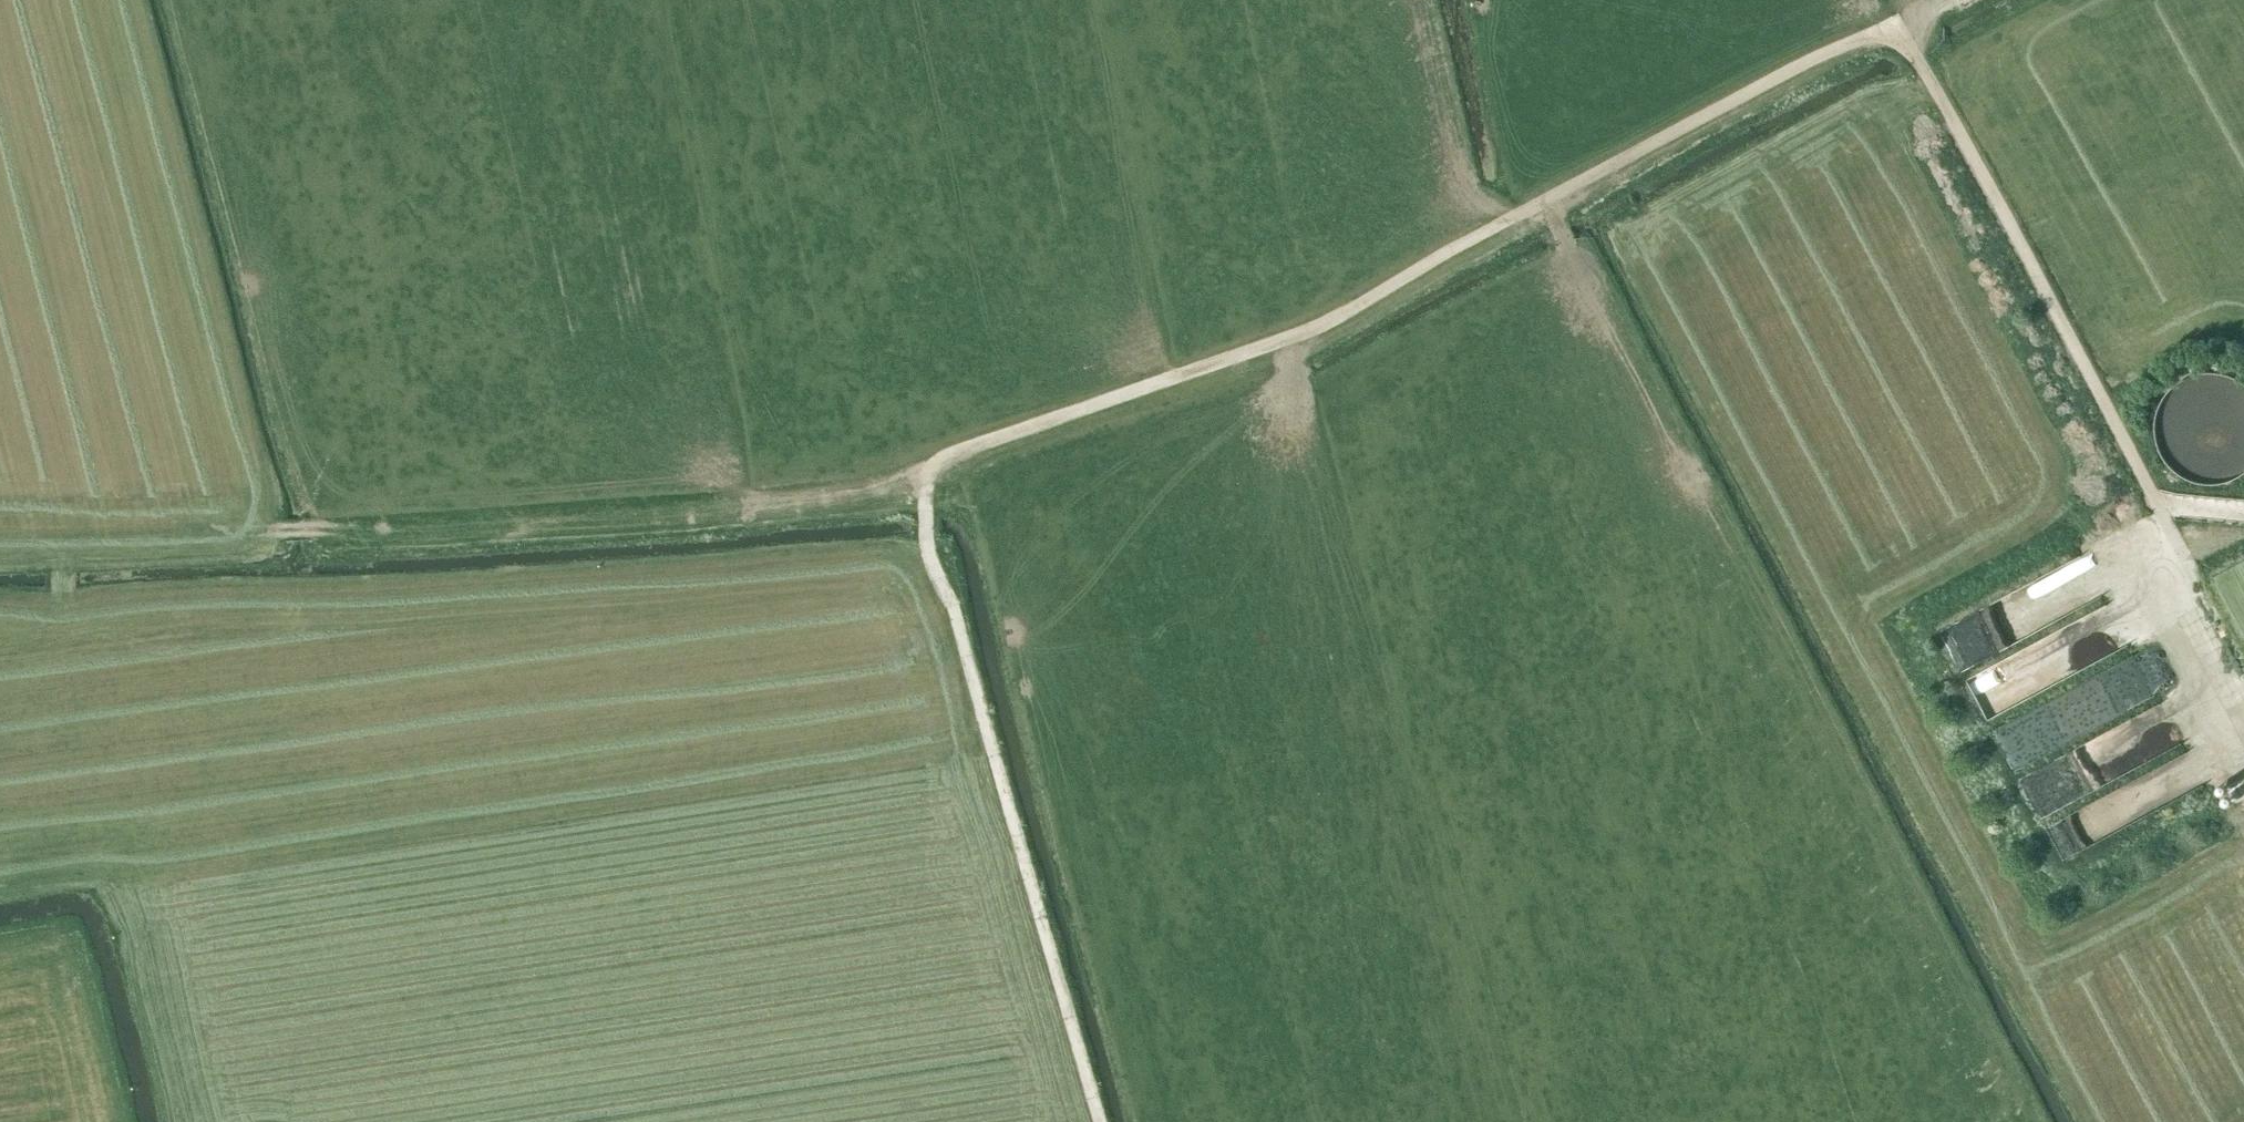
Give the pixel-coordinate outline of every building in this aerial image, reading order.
[(2053,679),(2131,650),(2116,610),(2038,640),(2053,679)]
